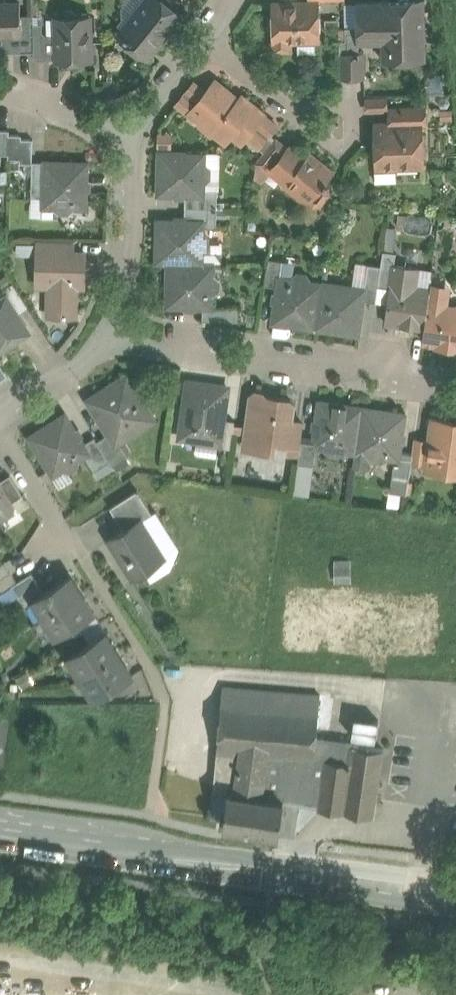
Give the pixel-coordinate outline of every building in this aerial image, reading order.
[(119,32),(123,35),(123,36),(128,40),(128,44),(133,48),(139,47),(149,56),(181,16),(171,9),(161,0),(145,0),(119,32)] [(171,9),(176,3),(172,0),(161,0),(171,9)] [(381,0),(357,1),(357,26),(345,26),(346,39),(359,39),(359,42),(383,42),(383,60),(426,59),(424,0),(381,0)] [(0,3),(0,35),(20,35),(21,34),(20,15),(20,2),(0,3)] [(319,2),(271,3),(272,13),(269,15),(269,28),(272,30),(273,40),(274,40),(291,39),(320,38),(319,2)] [(74,16),(71,13),(64,13),(61,17),(56,17),(56,35),(57,58),(57,59),(91,58),(90,16),(74,16)] [(33,14),(20,15),(21,34),(20,35),(20,51),(34,51),(33,23),(33,14)] [(47,35),(42,31),(42,23),(33,23),(34,51),(34,59),(57,58),(56,35),(47,35)] [(291,39),(274,40),(274,50),(291,50),(291,39)] [(346,39),(340,39),(340,52),(359,51),(359,42),(359,39),(346,39)] [(359,51),(340,52),(341,77),(365,77),(364,51),(359,51)] [(194,81),(176,104),(185,111),(190,111),(190,110),(203,93),(192,85),(195,82),(194,81)] [(235,103),(230,98),(232,96),(216,83),(211,84),(203,93),(190,110),(190,111),(204,121),(204,127),(209,131),(215,130),(225,138),(230,138),(234,134),(240,139),(246,139),(246,138),(264,152),(273,141),(268,137),(277,125),(264,114),(262,116),(240,97),(235,103)] [(365,113),(390,113),(389,108),(389,97),(365,97),(365,113)] [(425,107),(389,108),(390,113),(390,123),(421,122),(421,123),(426,123),(425,107)] [(390,123),(376,124),(377,166),(396,165),(422,165),(421,123),(421,122),(390,123)] [(0,129),(0,153),(8,154),(9,134),(9,130),(0,129)] [(21,134),(9,134),(8,154),(8,158),(20,159),(21,138),(21,134)] [(171,135),(159,135),(159,146),(160,146),(160,150),(170,151),(171,135)] [(33,139),(21,138),(20,159),(20,162),(32,163),(32,161),(33,139)] [(275,139),(257,161),(257,163),(269,173),(272,170),(271,170),(287,148),(275,139)] [(303,160),(299,156),(300,155),(289,146),(287,148),(271,170),(272,170),(284,180),(285,186),(290,190),(297,190),(300,186),(304,190),(303,190),(304,195),(314,203),(319,203),(327,193),(326,188),(322,184),(323,184),(325,185),(328,181),(326,180),(332,173),(308,154),(303,160)] [(160,150),(159,150),(157,195),(185,195),(204,196),(204,189),(204,183),(206,183),(210,179),(210,168),(206,164),(202,163),(202,152),(201,152),(170,151),(160,150)] [(88,161),(44,160),(44,161),(43,197),(43,203),(55,203),(55,208),(59,212),(69,213),(73,209),(73,208),(87,208),(88,161)] [(44,161),(32,161),(32,163),(31,197),(43,197),(44,161)] [(255,180),(261,184),(269,173),(257,163),(255,180)] [(397,181),(396,165),(377,166),(378,182),(397,181)] [(218,189),(204,189),(204,196),(185,195),(185,207),(217,208),(218,189)] [(217,208),(185,207),(185,219),(204,220),(204,226),(217,227),(217,208)] [(185,219),(157,218),(156,262),(167,263),(202,264),(203,252),(204,252),(208,248),(208,237),(204,233),(203,233),(204,226),(204,220),(185,219)] [(388,224),(385,244),(395,245),(397,226),(388,224)] [(75,237),(78,249),(91,246),(89,235),(75,237)] [(74,240),(38,239),(37,252),(48,252),(48,251),(73,252),(74,240)] [(393,263),(395,263),(396,252),(383,250),(381,265),(378,286),(390,287),(393,263)] [(73,252),(48,251),(48,252),(47,283),(49,283),(48,315),(76,316),(77,280),(85,280),(85,252),(73,252)] [(37,283),(47,283),(48,252),(37,252),(37,283)] [(278,276),(280,276),(282,266),(282,260),(269,258),(265,284),(277,286),(278,276)] [(202,264),(167,263),(166,307),(203,308),(213,308),(214,307),(214,294),(219,290),(219,279),(215,275),(210,275),(210,264),(202,264)] [(364,299),(376,301),(378,286),(381,265),(368,263),(364,287),(366,287),(364,299)] [(395,263),(393,263),(390,287),(388,302),(385,322),(424,328),(429,293),(431,277),(417,275),(418,267),(395,263)] [(282,266),(280,276),(291,277),(292,268),(282,266)] [(280,276),(278,276),(277,286),(272,322),(315,328),(322,281),(310,280),(307,275),(296,273),(291,277),(280,276)] [(364,287),(322,281),(315,328),(359,335),(364,299),(366,287),(364,287)] [(28,306),(13,282),(3,289),(7,295),(18,312),(28,306)] [(390,287),(378,286),(376,301),(388,302),(390,287)] [(445,309),(447,296),(429,293),(424,328),(425,328),(423,342),(437,344),(437,346),(455,348),(455,310),(445,309)] [(0,299),(0,350),(25,335),(26,326),(18,312),(7,295),(0,299)] [(239,307),(214,307),(213,308),(203,308),(203,320),(238,321),(239,307)] [(365,333),(382,336),(385,317),(368,315),(365,333)] [(127,373),(87,398),(108,432),(113,439),(116,437),(124,433),(130,435),(142,428),(143,422),(140,417),(151,410),(127,373)] [(228,386),(188,381),(180,436),(197,438),(195,450),(197,453),(217,455),(218,446),(219,441),(220,442),(223,418),(228,386)] [(291,399),(267,396),(263,391),(255,390),(251,394),(245,433),(249,437),(259,439),(257,447),(274,450),(275,441),(287,443),(288,443),(292,421),(294,403),(291,399)] [(362,406),(319,399),(313,438),(312,446),(316,446),(325,448),(325,449),(329,453),(340,455),(344,451),(345,446),(356,448),(362,409),(362,406)] [(386,409),(386,413),(362,409),(356,448),(367,450),(367,454),(370,459),(382,461),(386,457),(387,456),(399,458),(406,412),(386,409)] [(85,442),(65,412),(28,435),(51,471),(61,465),(64,470),(69,471),(78,465),(80,460),(79,459),(85,455),(90,452),(85,442)] [(433,415),(429,439),(427,458),(440,460),(438,472),(455,475),(455,419),(433,415)] [(235,420),(223,418),(220,442),(219,441),(218,446),(231,447),(235,420)] [(303,423),(292,421),(288,443),(287,443),(286,451),(299,453),(301,437),(303,423)] [(116,437),(113,439),(108,432),(97,440),(110,460),(112,464),(127,454),(116,437)] [(97,440),(95,436),(85,442),(90,452),(85,455),(94,470),(110,460),(97,440)] [(313,438),(301,437),(299,453),(298,462),(314,465),(316,446),(312,446),(313,438)] [(429,439),(414,437),(412,452),(411,462),(426,464),(427,458),(429,439)] [(23,495),(10,474),(0,481),(13,501),(23,495)] [(0,481),(0,515),(16,506),(13,501),(0,481)] [(138,490),(111,507),(124,529),(140,519),(141,520),(152,513),(138,490)] [(141,520),(140,519),(124,529),(109,538),(133,577),(164,557),(141,520)] [(0,564),(0,578),(11,571),(4,561),(0,564)] [(349,581),(349,567),(336,567),(337,581),(349,581)] [(0,578),(0,592),(11,585),(17,581),(11,571),(0,578)] [(11,585),(17,595),(38,582),(32,572),(17,581),(11,585)] [(44,592),(33,599),(33,600),(44,617),(82,593),(71,575),(44,592)] [(38,582),(17,595),(25,606),(33,600),(33,599),(44,592),(38,582)] [(0,592),(0,598),(3,604),(17,595),(11,585),(0,592)] [(82,593),(44,617),(56,635),(70,626),(94,611),(82,593)] [(76,637),(100,622),(94,611),(70,626),(76,637)] [(100,622),(76,637),(82,647),(106,631),(100,622)] [(82,647),(68,656),(81,677),(118,653),(112,645),(113,642),(106,631),(82,647)] [(118,653),(81,677),(94,697),(132,673),(126,662),(123,661),(118,653)] [(320,694),(223,686),(216,760),(238,763),(241,744),(314,756),(320,694)] [(383,748),(334,741),(331,759),(326,758),(319,805),(318,808),(373,815),(383,748)] [(314,756),(241,744),(238,763),(234,791),(298,802),(319,805),(326,758),(314,756)] [(298,802),(234,791),(238,763),(216,760),(214,789),(229,792),(224,824),(279,832),(279,831),(293,833),(298,802)]
